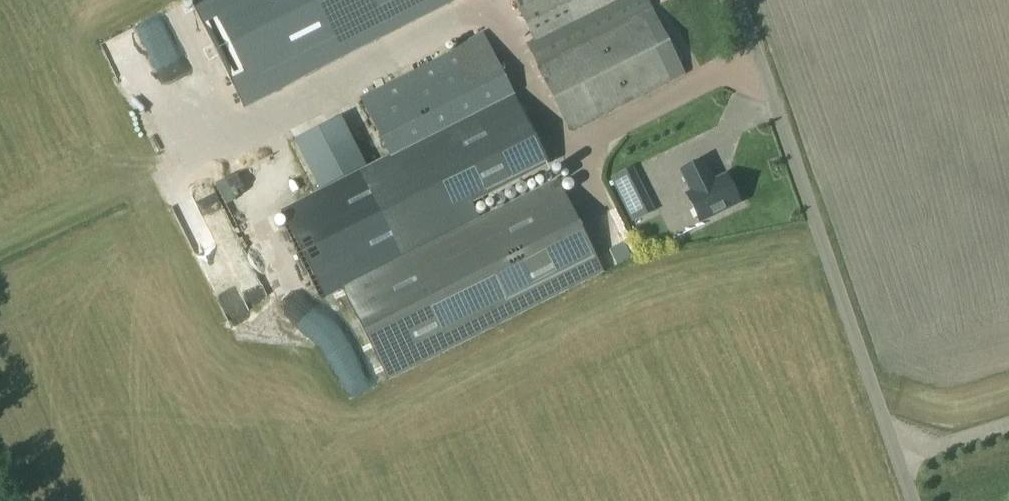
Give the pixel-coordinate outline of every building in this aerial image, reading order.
[(190,1),(216,53),(243,108),(322,68),(457,0),(192,0),(190,1)] [(535,43),(527,47),(570,134),(686,76),(654,11),(648,0),(514,0),(535,43)] [(514,93),(484,33),(453,48),(455,52),(361,99),(389,156),(514,93)] [(543,152),(514,93),(389,156),(284,209),(328,296),(342,289),(480,219),(466,191),(543,152)] [(365,168),(340,118),(295,141),(315,182),(320,190),(365,168)] [(699,223),(739,204),(725,176),(712,183),(702,161),(680,172),(691,193),(686,196),(699,223)] [(603,273),(556,181),(480,219),(342,289),(389,381),(603,273)] [(615,194),(624,212),(647,201),(638,182),(615,194)]
